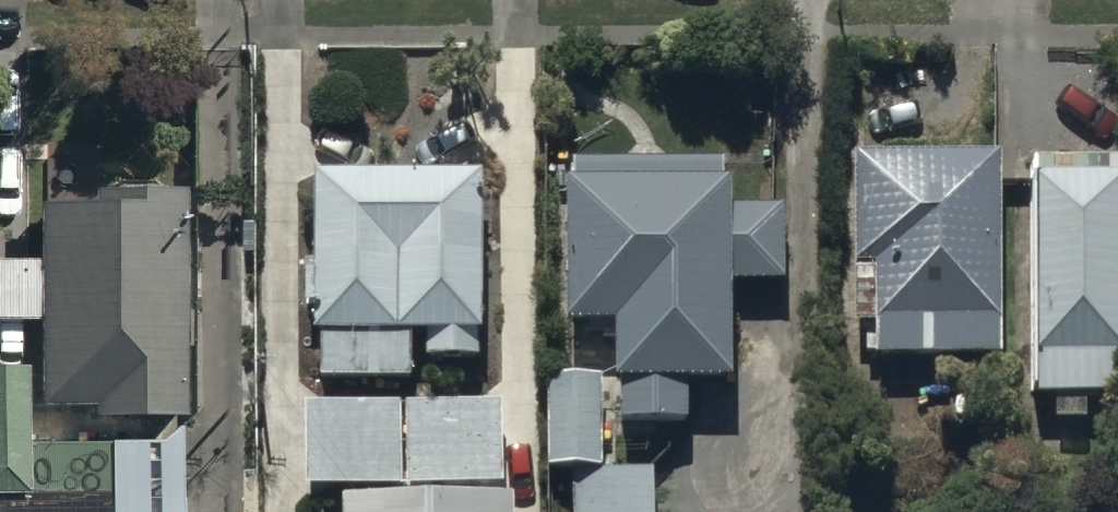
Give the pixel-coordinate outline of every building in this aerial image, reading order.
[(874,364),(998,364),(998,159),(851,158),(851,323),(875,323),(874,364)] [(577,188),(568,189),(570,334),(620,333),(620,389),(626,389),(627,427),(690,426),(689,388),(734,387),(732,284),(788,283),(787,210),(732,211),(732,191),(725,192),(725,163),(577,166),(577,188)] [(479,178),(321,178),(321,340),(479,340),(479,178)] [(1037,179),(1037,397),(1117,397),(1117,179),(1037,179)] [(189,423),(186,188),(36,189),(38,402),(92,401),(92,424),(189,423)] [(0,259),(0,323),(33,323),(33,259),(0,259)] [(324,347),(324,381),(412,380),(412,346),(324,347)] [(0,367),(0,489),(120,488),(120,446),(23,446),(23,367),(0,367)] [(609,377),(550,378),(551,472),(610,471),(609,377)] [(304,405),(304,485),(504,486),(505,406),(304,405)] [(573,511),(655,511),(654,478),(573,479),(573,511)]
